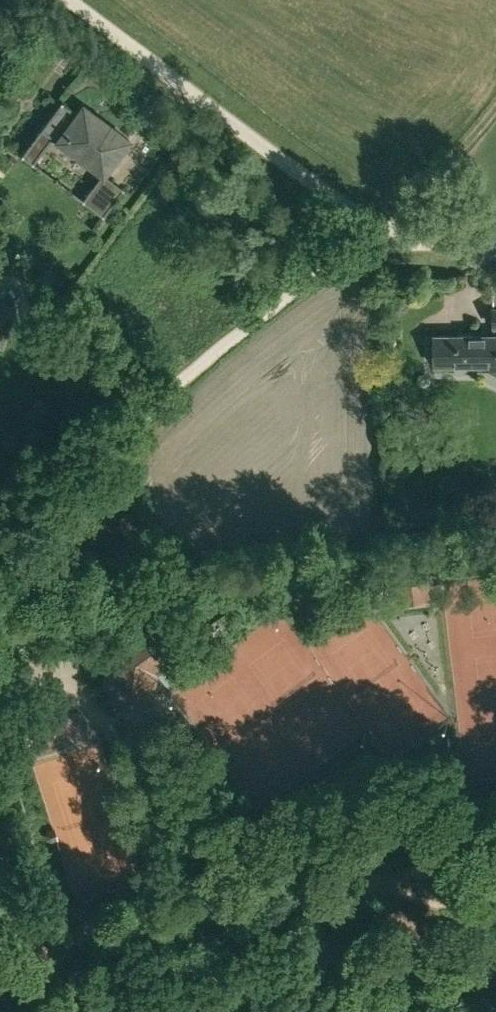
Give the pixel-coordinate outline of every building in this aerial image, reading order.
[(61,101),(41,128),(51,136),(55,139),(101,173),(81,200),(102,216),(123,188),(103,173),(129,139),(82,103),(76,112),(61,101)] [(44,167),(54,146),(43,141),(33,161),(44,167)] [(5,320),(10,322),(13,311),(0,307),(0,334),(5,320)] [(436,335),(436,365),(479,365),(480,368),(490,370),(495,373),(495,307),(494,307),(494,327),(495,335),(436,335)] [(469,379),(469,388),(492,388),(492,378),(469,379)] [(153,706),(158,674),(196,645),(170,610),(117,649),(109,699),(153,706)] [(48,774),(95,768),(93,751),(46,757),(48,774)]
